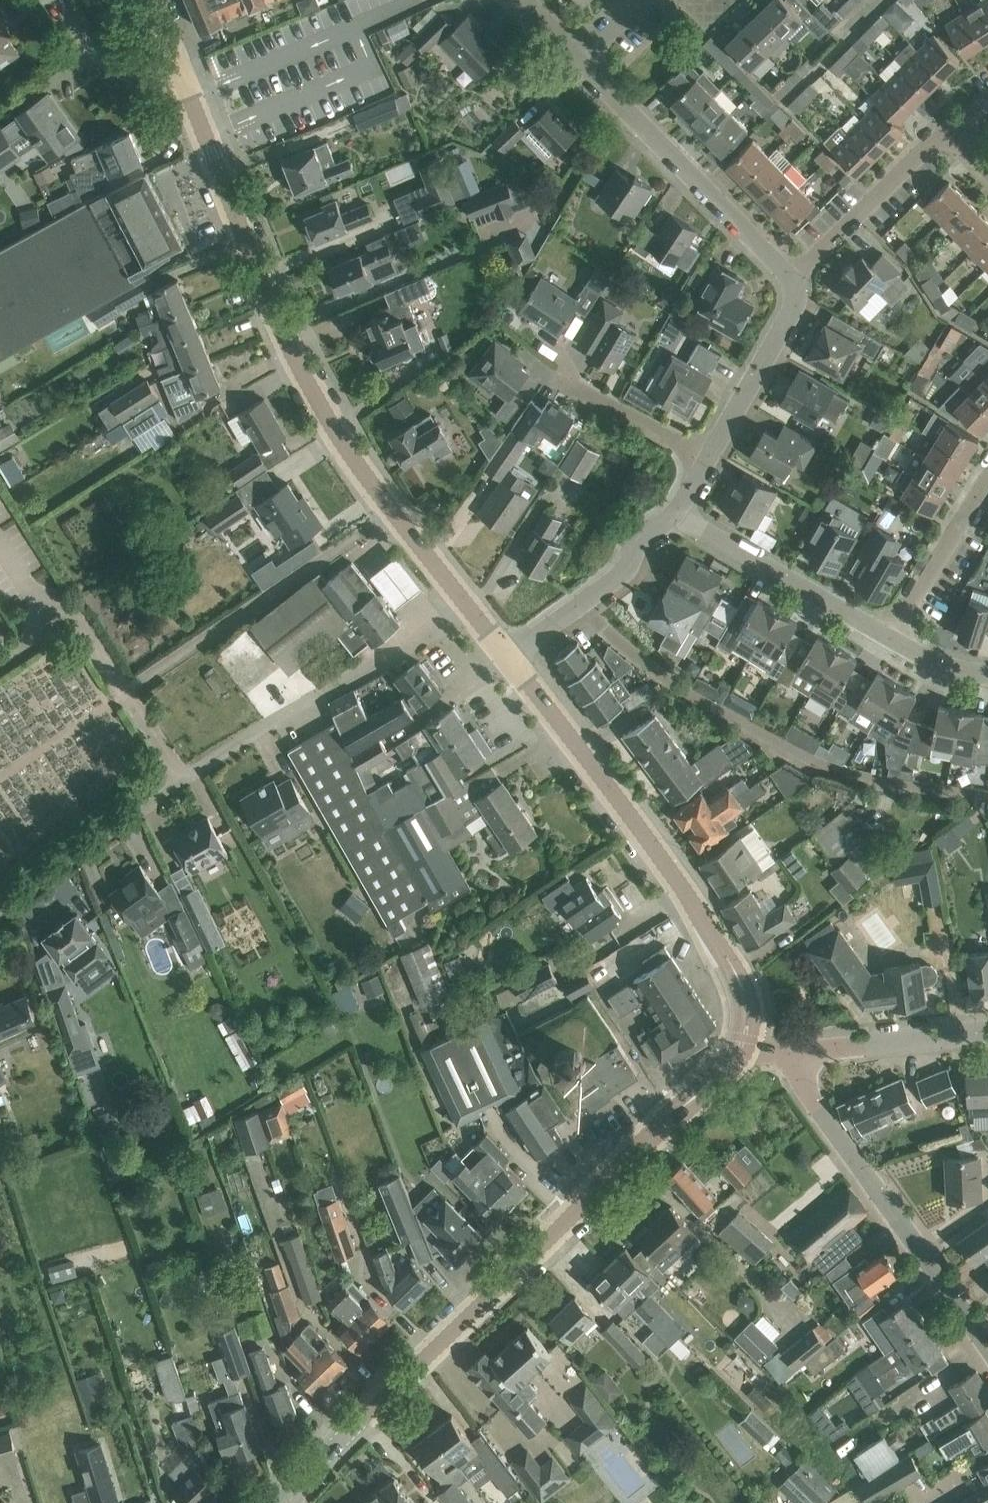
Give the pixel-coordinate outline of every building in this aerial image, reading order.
[(191,6),(200,28),(222,19),(251,6),(252,8),(268,1),(268,0),(205,0),(191,6)] [(755,5),(786,36),(802,19),(820,37),(828,29),(812,13),(801,2),(794,9),(785,0),(771,0),(769,2),(768,0),(760,0),(755,5)] [(843,17),(853,6),(847,0),(834,13),(823,2),(812,13),(828,29),(829,30),(843,17)] [(982,1),(964,12),(984,43),(987,40),(987,9),(982,1)] [(914,20),(896,2),(884,13),(902,32),(914,20)] [(769,52),(786,36),(755,5),(747,13),(752,19),(744,27),(769,52)] [(984,43),(964,12),(945,25),(965,55),(984,43)] [(441,14),(415,40),(425,50),(451,25),(441,14)] [(469,18),(468,17),(442,42),(476,77),(502,52),(501,51),(500,52),(468,19),(469,18)] [(17,52),(7,37),(11,35),(0,20),(0,64),(17,52)] [(883,31),(875,22),(867,30),(876,38),(883,31)] [(751,70),(769,52),(744,27),(735,35),(729,30),(720,38),(751,70)] [(867,30),(861,36),(869,45),(876,38),(867,30)] [(918,50),(943,76),(959,60),(934,34),(918,50)] [(735,74),(742,68),(711,36),(704,42),(735,74)] [(928,91),(943,76),(918,50),(902,65),(928,91)] [(844,53),(837,60),(845,69),(852,62),(844,53)] [(807,58),(790,75),(797,82),(814,64),(807,58)] [(837,60),(829,68),(838,76),(845,69),(837,60)] [(714,95),(683,63),(661,86),(674,100),(671,102),(680,111),(674,117),(683,126),(714,95)] [(928,91),(902,65),(887,81),(913,107),(928,91)] [(735,74),(751,92),(758,85),(742,68),(735,74)] [(779,99),(797,82),(790,75),(773,92),(779,99)] [(913,107),(887,81),(872,95),(878,102),(903,128),(904,128),(898,121),(913,107)] [(810,82),(803,89),(812,98),(819,91),(810,82)] [(763,115),(776,103),(758,85),(751,92),(748,94),(754,101),(752,103),(763,115)] [(803,89),(796,97),(805,105),(812,98),(803,89)] [(0,128),(0,170),(20,156),(12,145),(11,142),(30,129),(50,157),(78,137),(48,94),(20,114),(22,117),(2,131),(0,128)] [(406,94),(354,114),(360,128),(412,108),(406,94)] [(731,112),(714,95),(683,126),(691,134),(697,128),(705,137),(731,112)] [(903,128),(878,102),(862,117),(888,143),(903,128)] [(577,133),(551,106),(530,126),(556,153),(566,144),(570,144),(575,139),(575,135),(577,133)] [(791,134),(799,126),(779,106),(771,114),(791,134)] [(731,112),(705,137),(714,146),(708,151),(717,160),(748,130),(731,112)] [(888,143),(862,117),(847,133),(872,159),(888,143)] [(525,131),(515,121),(495,140),(504,151),(525,131)] [(806,133),(799,126),(791,134),(798,141),(806,133)] [(141,160),(130,133),(72,158),(77,171),(71,173),(83,203),(130,179),(129,178),(112,187),(107,175),(141,160)] [(831,149),(857,175),(872,159),(847,133),(831,149)] [(769,155),(753,140),(727,165),(743,181),(769,155)] [(335,163),(327,142),(283,159),(297,194),(354,171),(349,157),(335,163)] [(815,157),(821,164),(829,156),(823,149),(815,157)] [(784,171),(769,155),(743,181),(758,196),(784,171)] [(828,171),(836,163),(829,156),(821,164),(828,171)] [(481,189),(469,158),(455,164),(467,194),(481,189)] [(628,177),(616,169),(596,200),(619,215),(625,207),(635,214),(652,187),(635,176),(631,182),(627,179),(628,177)] [(88,310),(111,297),(148,278),(148,279),(150,278),(144,266),(167,253),(185,245),(147,171),(130,179),(83,203),(68,212),(56,219),(0,251),(0,370),(13,363),(10,359),(15,356),(14,353),(88,309),(88,310)] [(799,186),(784,171),(758,196),(773,212),(799,186)] [(601,183),(586,173),(582,180),(596,190),(601,183)] [(845,185),(851,178),(846,173),(840,179),(845,185)] [(516,211),(534,204),(523,178),(511,183),(510,181),(468,198),(469,202),(464,204),(470,219),(475,217),(479,226),(498,218),(498,220),(513,214),(512,211),(516,209),(516,211)] [(448,182),(414,196),(422,215),(456,201),(448,182)] [(949,182),(924,205),(940,221),(964,198),(949,182)] [(821,209),(799,186),(773,212),(789,228),(804,213),(810,219),(821,209)] [(60,196),(49,202),(56,219),(68,212),(60,196)] [(964,198),(940,221),(955,237),(979,213),(964,198)] [(341,214),(336,200),(324,205),(325,209),(306,217),(316,241),(373,219),(367,204),(341,214)] [(19,208),(19,227),(43,226),(43,217),(48,216),(48,208),(19,208)] [(987,235),(987,222),(979,213),(955,237),(970,253),(987,235)] [(637,244),(634,248),(646,256),(651,249),(674,264),(675,261),(688,270),(701,251),(688,243),(696,231),(672,215),(659,235),(648,227),(637,244)] [(418,220),(395,230),(403,248),(426,238),(418,220)] [(513,266),(536,254),(524,232),(502,244),(513,266)] [(370,250),(330,268),(340,293),(354,287),(355,290),(372,283),(374,282),(373,281),(379,278),(380,279),(399,270),(384,235),(367,242),(370,250)] [(970,253),(985,268),(987,266),(987,235),(970,253)] [(905,242),(897,250),(904,257),(912,249),(905,242)] [(904,257),(910,264),(918,256),(912,249),(904,257)] [(844,299),(846,296),(858,308),(869,297),(866,294),(874,286),(881,293),(901,272),(882,253),(871,265),(863,256),(854,265),(852,263),(843,272),(845,274),(835,285),(839,289),(837,292),(844,299)] [(586,284),(585,284),(600,294),(600,293),(607,282),(613,273),(599,264),(586,284)] [(744,281),(717,266),(695,305),(712,314),(708,320),(722,328),(723,325),(737,333),(753,305),(742,298),(743,295),(741,287),(744,281)] [(380,317),(368,322),(374,337),(372,338),(375,346),(373,348),(372,350),(371,353),(371,355),(372,358),(374,360),(376,361),(379,362),(382,362),(400,354),(401,356),(403,358),(406,358),(408,358),(411,357),(413,355),(414,353),(414,351),(414,348),(425,343),(418,329),(406,300),(411,298),(419,294),(422,300),(432,296),(434,294),(435,293),(436,290),(436,288),(436,286),(430,273),(425,275),(414,281),(385,293),(390,305),(377,310),(380,317)] [(530,293),(520,310),(558,335),(569,318),(576,308),(580,301),(576,298),(541,276),(530,293)] [(931,276),(922,283),(928,291),(937,285),(936,284),(931,276)] [(137,315),(141,326),(189,307),(178,280),(154,289),(161,306),(137,315)] [(937,285),(928,291),(933,299),(942,293),(937,285)] [(119,312),(111,297),(88,310),(97,325),(119,312)] [(613,371),(637,334),(617,322),(623,311),(604,300),(578,343),(590,350),(587,355),(613,371)] [(176,342),(199,333),(189,307),(141,326),(145,336),(154,332),(158,334),(160,339),(153,346),(155,350),(176,342)] [(960,310),(955,320),(963,325),(969,315),(960,310)] [(808,356),(843,377),(860,350),(876,359),(885,343),(833,313),(808,356)] [(662,330),(676,338),(684,323),(671,314),(662,330)] [(977,320),(969,315),(963,325),(971,330),(977,320)] [(952,326),(946,336),(956,342),(962,331),(952,326)] [(447,330),(438,334),(446,351),(454,348),(447,330)] [(199,333),(176,342),(181,356),(170,360),(171,364),(158,370),(162,378),(210,359),(199,333)] [(906,352),(918,361),(930,344),(917,336),(906,352)] [(519,366),(523,362),(495,341),(469,374),(490,390),(493,386),(508,397),(496,413),(507,421),(524,400),(513,392),(528,373),(519,366)] [(691,365),(673,354),(650,393),(662,400),(661,402),(690,419),(703,397),(701,396),(712,377),(706,374),(709,369),(711,370),(719,357),(720,358),(722,354),(699,341),(689,358),(693,360),(691,365)] [(930,352),(924,362),(934,367),(940,357),(930,352)] [(977,368),(987,379),(987,357),(977,368)] [(221,385),(210,359),(162,378),(179,422),(203,406),(198,394),(221,385)] [(928,377),(934,367),(924,362),(919,372),(928,377)] [(962,384),(987,409),(987,379),(977,368),(962,383),(962,384)] [(833,391),(834,389),(800,369),(786,393),(788,394),(783,404),(797,412),(795,415),(814,426),(821,413),(835,421),(841,411),(843,412),(850,401),(833,391)] [(147,378),(111,402),(123,421),(159,397),(147,378)] [(981,433),(987,426),(987,409),(962,384),(939,407),(958,419),(961,414),(981,433)] [(394,401),(399,421),(418,417),(413,396),(394,401)] [(247,408),(240,412),(254,437),(262,450),(259,452),(269,467),(290,455),(281,439),(286,436),(264,398),(247,408)] [(133,437),(169,414),(159,399),(107,432),(113,443),(130,432),(133,437)] [(527,406),(511,428),(524,437),(533,423),(546,432),(558,441),(565,431),(575,418),(559,407),(560,405),(559,404),(558,406),(553,402),(554,401),(553,400),(552,402),(549,399),(543,407),(531,399),(527,406)] [(900,416),(910,422),(915,412),(906,407),(900,416)] [(884,432),(892,418),(878,409),(869,424),(884,432)] [(408,427),(391,438),(398,448),(397,449),(399,451),(398,455),(401,460),(405,461),(406,464),(430,449),(436,457),(436,458),(436,459),(453,449),(446,439),(448,438),(439,422),(437,424),(430,414),(415,424),(414,423),(408,427)] [(904,432),(910,422),(900,416),(890,435),(889,435),(897,440),(899,441),(904,432)] [(18,437),(7,420),(0,424),(0,449),(18,437)] [(967,458),(979,439),(948,420),(937,439),(967,458)] [(785,424),(778,436),(765,429),(750,456),(784,476),(793,462),(803,468),(817,443),(785,424)] [(494,457),(486,468),(502,480),(511,468),(529,442),(512,431),(494,457)] [(897,440),(889,435),(890,435),(884,432),(873,451),(883,457),(886,459),(897,440)] [(600,453),(577,439),(560,466),(582,481),(600,453)] [(956,476),(967,458),(937,439),(926,457),(915,450),(956,476)] [(944,494),(956,476),(915,450),(903,469),(944,494)] [(883,457),(873,451),(863,469),(850,461),(846,469),(868,482),(883,457)] [(259,452),(230,471),(240,486),(265,470),(269,467),(259,452)] [(11,484),(24,476),(11,455),(0,461),(0,467),(11,484)] [(491,496),(480,513),(506,531),(518,515),(529,498),(537,486),(527,480),(511,468),(502,480),(491,496)] [(907,486),(902,494),(933,513),(944,494),(903,469),(897,480),(907,486)] [(740,483),(736,480),(721,507),(756,527),(777,490),(746,472),(740,483)] [(299,499),(288,483),(256,504),(276,534),(281,530),(291,546),(323,524),(304,496),(299,499)] [(240,495),(207,517),(217,532),(250,509),(249,508),(240,495)] [(842,518),(824,508),(806,540),(817,547),(810,558),(835,573),(857,536),(838,525),(842,518)] [(561,520),(546,510),(525,545),(528,547),(519,561),(543,575),(561,546),(549,539),(561,520)] [(895,538),(875,526),(859,554),(870,561),(856,585),(882,600),(894,581),(900,579),(904,571),(903,565),(904,562),(893,555),(898,547),(897,543),(894,541),(895,538)] [(310,534),(254,572),(264,586),(319,549),(310,534)] [(736,610),(710,595),(722,574),(687,554),(668,587),(712,613),(728,623),(735,612),(736,610)] [(401,557),(374,577),(398,610),(425,590),(401,557)] [(317,574),(301,587),(252,625),(277,657),(289,672),(338,633),(354,621),(348,614),(376,593),(352,562),(324,584),(317,574)] [(668,587),(661,599),(648,622),(667,633),(661,643),(676,652),(689,630),(699,636),(712,613),(668,587)] [(987,621),(987,594),(973,589),(958,636),(980,643),(987,621)] [(354,621),(338,633),(354,653),(370,641),(373,644),(400,622),(376,593),(348,614),(354,621)] [(733,648),(749,658),(778,610),(766,603),(766,604),(758,599),(746,619),(735,612),(728,623),(716,643),(731,652),(733,648)] [(790,618),(778,610),(749,658),(767,669),(766,671),(778,678),(793,653),(783,646),(797,623),(790,619),(790,618)] [(809,694),(817,681),(838,647),(826,640),(826,641),(818,636),(804,659),(793,653),(778,678),(789,685),(791,682),(809,694)] [(583,703),(608,684),(593,663),(590,665),(573,643),(554,657),(570,679),(567,682),(583,703)] [(838,647),(817,681),(809,694),(829,706),(831,704),(840,710),(855,686),(845,680),(857,660),(849,655),(850,654),(838,647)] [(619,676),(634,665),(625,657),(614,666),(614,669),(619,676)] [(328,703),(337,722),(338,722),(352,754),(357,751),(380,738),(415,718),(411,714),(442,690),(418,660),(397,677),(409,693),(400,700),(399,699),(369,717),(360,701),(368,697),(362,685),(328,703)] [(858,706),(877,718),(898,684),(886,676),(885,677),(878,673),(865,692),(855,686),(840,710),(852,717),(858,706)] [(721,681),(718,687),(698,676),(692,687),(722,703),(730,687),(721,681)] [(598,724),(614,712),(624,705),(608,684),(583,703),(598,724)] [(647,684),(630,695),(624,699),(630,709),(653,694),(647,684)] [(898,684),(877,718),(869,731),(888,743),(890,739),(909,750),(919,722),(904,716),(916,697),(909,692),(910,691),(898,684)] [(734,708),(741,697),(730,690),(723,702),(734,708)] [(935,728),(919,722),(909,750),(931,754),(952,759),(962,709),(948,706),(948,707),(939,706),(935,728)] [(453,707),(426,725),(396,745),(404,757),(412,752),(419,763),(469,731),(453,707)] [(962,709),(952,759),(970,763),(974,762),(987,763),(987,737),(979,737),(984,714),(975,713),(975,711),(962,709)] [(767,719),(756,713),(752,720),(763,726),(767,719)] [(734,765),(757,750),(737,734),(721,744),(720,742),(690,764),(654,716),(623,735),(674,803),(697,785),(700,789),(734,765)] [(383,830),(367,792),(364,785),(352,754),(338,722),(337,722),(289,750),(299,768),(332,827),(394,935),(406,928),(404,924),(432,909),(386,828),(383,830)] [(377,788),(367,792),(383,830),(386,828),(466,782),(460,773),(486,757),(469,731),(419,763),(407,770),(413,780),(382,798),(377,788)] [(357,751),(352,754),(364,785),(376,780),(370,766),(389,755),(380,738),(357,751)] [(830,750),(819,745),(815,752),(826,758),(830,750)] [(783,764),(770,773),(786,795),(813,776),(787,761),(783,764)] [(900,776),(901,768),(889,766),(888,774),(900,776)] [(386,828),(432,909),(434,912),(470,888),(446,846),(470,832),(464,821),(485,807),(492,818),(485,823),(491,831),(487,834),(500,853),(535,830),(535,831),(536,831),(503,780),(501,781),(491,767),(466,782),(386,828)] [(900,776),(912,779),(913,770),(901,768),(900,776)] [(242,798),(252,815),(265,838),(310,812),(291,778),(278,785),(274,779),(242,798)] [(701,848),(717,837),(737,822),(732,815),(766,791),(758,779),(735,796),(696,825),(698,828),(691,834),(701,848)] [(702,792),(691,800),(675,812),(685,826),(693,821),(696,825),(735,796),(728,785),(707,800),(702,792)] [(846,853),(849,856),(867,877),(899,852),(886,835),(876,843),(850,812),(847,815),(843,810),(814,834),(834,864),(846,853)] [(969,812),(935,837),(941,846),(944,844),(949,851),(963,841),(959,836),(977,823),(969,812)] [(227,853),(208,817),(172,836),(192,872),(227,853)] [(739,836),(701,863),(721,892),(747,875),(749,878),(763,869),(746,845),(739,836)] [(809,869),(792,847),(781,856),(797,877),(809,869)] [(867,877),(849,856),(832,870),(850,892),(867,877)] [(897,884),(923,879),(920,861),(894,866),(897,884)] [(772,863),(763,869),(758,872),(762,879),(776,869),(772,863)] [(122,884),(111,893),(132,921),(143,936),(165,920),(157,909),(165,903),(167,902),(158,890),(140,865),(129,873),(132,877),(122,884)] [(568,878),(542,896),(552,910),(562,903),(579,929),(582,926),(592,941),(619,923),(616,920),(621,917),(610,899),(609,900),(605,894),(606,893),(603,889),(598,893),(587,877),(574,886),(568,878)] [(195,888),(183,894),(196,923),(208,917),(195,888)] [(750,889),(722,906),(739,934),(759,922),(758,920),(766,915),(750,889)] [(357,918),(368,906),(351,891),(340,903),(357,918)] [(759,922),(739,934),(748,948),(796,920),(785,903),(766,915),(758,920),(759,922)] [(184,909),(171,915),(180,934),(174,936),(181,951),(182,950),(191,969),(209,960),(200,942),(184,909)] [(45,937),(57,953),(60,958),(61,958),(67,965),(66,966),(75,979),(107,955),(98,942),(97,942),(92,935),(77,913),(66,922),(64,920),(55,927),(56,929),(45,937)] [(899,1006),(926,1002),(924,984),(929,983),(932,982),(935,980),(937,977),(938,974),(937,969),(936,967),(932,965),(928,964),(924,963),(921,964),(921,963),(885,968),(886,973),(870,975),(863,964),(863,963),(839,929),(809,951),(833,984),(844,977),(864,1004),(899,1000),(899,1006)] [(430,941),(403,953),(425,1005),(450,994),(451,994),(446,981),(440,967),(436,956),(430,941)] [(649,970),(640,976),(634,968),(620,977),(625,985),(611,995),(623,1014),(637,1005),(639,1007),(648,1001),(662,1022),(651,1030),(649,1026),(637,1034),(655,1063),(662,1059),(716,1024),(665,946),(643,960),(649,970)] [(436,956),(440,967),(456,957),(451,947),(436,956)] [(967,954),(972,996),(987,994),(987,951),(967,954)] [(513,982),(521,999),(558,981),(550,964),(513,982)] [(571,997),(594,984),(587,971),(563,983),(571,997)] [(367,994),(382,990),(378,974),(363,979),(367,994)] [(66,982),(46,989),(76,1073),(101,1064),(86,1021),(80,1023),(66,982)] [(39,1026),(26,996),(0,1007),(0,1042),(39,1026)] [(495,1097),(499,1106),(502,1104),(505,1109),(505,1110),(536,1156),(563,1139),(554,1125),(567,1116),(564,1112),(564,1113),(534,1067),(506,1009),(447,1036),(426,1046),(421,1049),(457,1124),(482,1112),(479,1105),(495,1097)] [(598,1081),(610,1093),(639,1074),(618,1042),(588,1061),(589,1058),(589,1056),(588,1053),(587,1050),(586,1048),(584,1046),(582,1044),(579,1043),(576,1042),(574,1042),(571,1042),(568,1042),(566,1043),(563,1045),(561,1047),(559,1049),(558,1051),(557,1054),(557,1057),(557,1060),(558,1062),(559,1065),(560,1067),(562,1069),(564,1071),(567,1072),(569,1073),(572,1074),(586,1101),(587,1101),(583,1092),(598,1081)] [(918,1080),(925,1099),(927,1104),(956,1093),(947,1069),(918,1080)] [(967,1074),(969,1094),(969,1102),(970,1115),(987,1114),(987,1072),(967,1074)] [(300,1077),(283,1087),(285,1091),(281,1093),(285,1099),(288,1097),(293,1107),(309,1097),(305,1091),(307,1090),(300,1077)] [(915,1109),(902,1077),(839,1105),(848,1125),(849,1124),(854,1135),(870,1128),(872,1131),(875,1132),(881,1133),(885,1133),(889,1131),(891,1127),(891,1121),(891,1120),(915,1109)] [(260,1110),(270,1140),(292,1132),(282,1103),(260,1110)] [(258,1111),(236,1119),(247,1153),(270,1145),(258,1111)] [(462,1157),(466,1161),(484,1180),(484,1181),(509,1207),(528,1188),(503,1163),(510,1156),(487,1133),(474,1145),(462,1157)] [(964,1141),(957,1143),(960,1154),(975,1150),(975,1148),(987,1148),(987,1147),(981,1136),(975,1139),(964,1141)] [(720,1167),(738,1187),(753,1174),(734,1154),(720,1167)] [(666,1178),(679,1192),(704,1219),(716,1207),(711,1202),(718,1196),(706,1184),(705,1182),(715,1174),(699,1156),(689,1164),(685,1160),(666,1178)] [(949,1199),(969,1198),(980,1197),(978,1156),(948,1158),(949,1182),(952,1182),(953,1198),(949,1198),(949,1199)] [(484,1181),(484,1180),(466,1161),(453,1174),(497,1219),(509,1207),(484,1181)] [(380,1181),(389,1204),(402,1240),(425,1232),(421,1222),(402,1173),(380,1181)] [(867,1212),(848,1186),(789,1236),(810,1260),(813,1257),(824,1269),(861,1237),(851,1225),(867,1212)] [(204,1215),(227,1210),(221,1187),(198,1193),(204,1215)] [(447,1200),(427,1219),(421,1222),(425,1232),(432,1250),(444,1246),(447,1249),(444,1251),(453,1261),(461,1254),(464,1257),(470,1251),(467,1248),(481,1235),(447,1200)] [(356,1252),(343,1214),(338,1202),(320,1208),(324,1221),(337,1259),(356,1252)] [(656,1263),(666,1254),(676,1265),(687,1255),(684,1251),(700,1237),(671,1206),(637,1237),(645,1246),(643,1249),(656,1263)] [(739,1212),(721,1231),(756,1263),(768,1250),(756,1239),(762,1233),(739,1212)] [(961,1240),(962,1242),(960,1245),(966,1253),(969,1252),(976,1261),(987,1252),(987,1221),(977,1228),(961,1240)] [(307,1302),(322,1297),(300,1234),(285,1239),(307,1302)] [(626,1248),(608,1265),(678,1337),(685,1330),(651,1293),(661,1284),(650,1273),(640,1262),(626,1248)] [(385,1288),(391,1294),(405,1308),(433,1281),(412,1260),(398,1275),(388,1249),(373,1255),(385,1287),(385,1288)] [(854,1266),(833,1281),(842,1294),(844,1292),(848,1290),(856,1302),(853,1305),(860,1316),(882,1298),(876,1290),(882,1286),(898,1274),(883,1253),(869,1262),(866,1258),(854,1266)] [(72,1261),(48,1268),(52,1283),(76,1277),(72,1261)] [(301,1316),(289,1284),(288,1284),(279,1261),(264,1267),(272,1290),(270,1290),(281,1323),(301,1316)] [(608,1265),(591,1281),(605,1296),(615,1307),(625,1317),(634,1308),(670,1345),(678,1337),(608,1265)] [(347,1286),(337,1295),(377,1336),(393,1321),(379,1307),(370,1297),(353,1280),(347,1286)] [(337,1295),(328,1304),(345,1321),(338,1328),(347,1338),(361,1352),(377,1336),(337,1295)] [(595,1317),(589,1310),(575,1296),(552,1318),(572,1339),(583,1350),(594,1339),(583,1328),(595,1317)] [(891,1330),(900,1342),(924,1325),(907,1300),(883,1317),(883,1318),(870,1327),(878,1339),(891,1330)] [(655,1363),(614,1319),(601,1331),(642,1375),(655,1363)] [(752,1320),(736,1337),(760,1361),(777,1344),(772,1339),(755,1323),(752,1320)] [(833,1338),(795,1369),(803,1378),(813,1370),(814,1372),(845,1347),(845,1348),(865,1334),(855,1320),(832,1337),(833,1338)] [(820,1322),(782,1351),(795,1369),(833,1338),(832,1337),(820,1322)] [(309,1323),(294,1338),(333,1378),(348,1364),(326,1341),(319,1348),(311,1340),(318,1333),(309,1323)] [(252,1370),(237,1324),(218,1331),(233,1376),(252,1370)] [(917,1367),(925,1361),(941,1350),(924,1325),(900,1342),(848,1378),(856,1390),(863,1386),(871,1397),(886,1388),(877,1375),(895,1363),(903,1375),(916,1366),(917,1367)] [(469,1367),(530,1434),(546,1419),(530,1401),(536,1395),(535,1393),(537,1391),(526,1378),(552,1354),(528,1328),(492,1360),(485,1352),(469,1367)] [(296,1370),(304,1379),(318,1393),(333,1378),(294,1338),(290,1334),(282,1342),(286,1346),(285,1347),(302,1364),(296,1370)] [(248,1353),(267,1404),(274,1422),(297,1414),(290,1395),(285,1384),(278,1386),(267,1356),(265,1356),(262,1348),(248,1353)] [(169,1378),(162,1381),(168,1398),(178,1400),(186,1397),(186,1393),(180,1375),(174,1357),(172,1354),(166,1356),(163,1357),(165,1362),(169,1378)] [(606,1401),(621,1390),(605,1368),(590,1379),(606,1401)] [(960,1403),(936,1418),(943,1430),(987,1402),(987,1389),(976,1370),(950,1387),(960,1403)] [(98,1372),(75,1380),(88,1422),(98,1419),(94,1406),(108,1401),(98,1372)] [(586,1419),(563,1436),(577,1454),(616,1423),(584,1383),(568,1396),(586,1419)] [(772,1402),(755,1385),(747,1394),(764,1411),(772,1402)] [(194,1390),(186,1393),(186,1397),(190,1408),(199,1405),(194,1390)] [(235,1452),(237,1457),(262,1449),(246,1403),(245,1403),(241,1390),(210,1401),(219,1429),(217,1430),(226,1455),(235,1452)] [(743,1417),(739,1421),(749,1430),(763,1444),(775,1431),(761,1417),(751,1408),(745,1414),(743,1417)] [(984,1448),(987,1446),(987,1416),(985,1411),(968,1421),(944,1436),(951,1449),(967,1439),(975,1453),(984,1448)] [(452,1414),(433,1429),(460,1465),(468,1475),(469,1477),(470,1476),(470,1475),(480,1467),(481,1468),(485,1465),(508,1496),(520,1486),(487,1442),(478,1449),(471,1439),(452,1414)] [(181,1461),(171,1471),(183,1483),(176,1491),(188,1502),(206,1502),(219,1491),(197,1469),(210,1465),(205,1453),(207,1452),(194,1415),(173,1423),(184,1453),(181,1461)] [(423,1437),(414,1443),(426,1459),(433,1469),(441,1480),(443,1478),(460,1465),(433,1429),(431,1430),(427,1428),(422,1432),(423,1437)] [(19,1455),(12,1432),(0,1436),(0,1461),(19,1455)] [(850,1452),(866,1477),(896,1457),(880,1432),(850,1452)] [(929,1439),(915,1449),(921,1457),(935,1447),(929,1439)] [(90,1488),(73,1493),(77,1502),(97,1502),(117,1497),(100,1443),(78,1450),(90,1488)] [(571,1479),(552,1454),(539,1463),(529,1450),(513,1462),(542,1501),(571,1479)] [(142,1457),(150,1484),(157,1482),(150,1455),(142,1457)] [(806,1458),(778,1487),(795,1502),(823,1502),(837,1488),(806,1458)] [(893,1463),(858,1484),(869,1502),(875,1502),(906,1485),(893,1463)] [(982,1467),(983,1467),(978,1469),(987,1485),(958,1502),(987,1502),(987,1463),(982,1467)] [(363,1501),(365,1502),(411,1502),(394,1479),(363,1501)] [(448,1485),(438,1493),(446,1502),(473,1502),(454,1480),(448,1485)]
